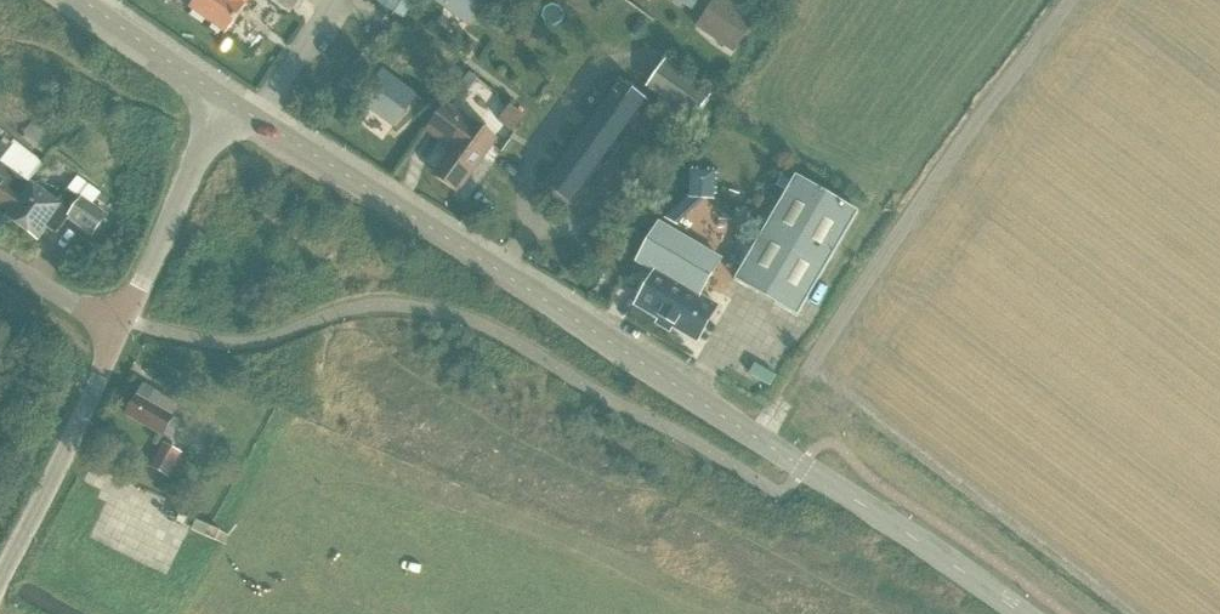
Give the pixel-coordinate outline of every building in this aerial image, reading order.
[(190,8),(226,34),(250,0),(195,0),(190,8)] [(289,14),(299,0),(269,0),(289,14)] [(384,9),(402,21),(413,4),(407,0),(389,0),(384,9)] [(459,3),(455,12),(470,23),(487,0),(455,0),(459,3)] [(697,27),(710,36),(715,29),(738,46),(755,21),(726,0),(717,0),(697,27)] [(663,60),(645,88),(694,121),(713,93),(663,60)] [(383,69),(360,101),(371,110),(377,102),(383,106),(379,116),(393,126),(399,118),(417,95),(383,69)] [(579,130),(541,182),(574,206),(594,178),(607,187),(644,138),(633,128),(651,103),(616,76),(579,130)] [(450,149),(433,172),(456,189),(490,142),(441,107),(424,131),(450,149)] [(13,211),(31,183),(28,180),(41,162),(39,161),(39,159),(17,142),(0,128),(0,202),(13,211)] [(690,171),(688,199),(713,200),(713,195),(717,195),(717,190),(714,190),(714,181),(716,181),(717,174),(713,174),(713,169),(707,169),(707,172),(697,171),(697,168),(692,168),(692,171),(690,171)] [(781,177),(775,186),(786,192),(735,279),(797,316),(858,212),(796,175),(791,183),(781,177)] [(79,177),(70,189),(83,199),(84,196),(93,203),(101,193),(79,177)] [(13,211),(9,217),(40,239),(50,226),(60,233),(72,217),(93,233),(108,214),(93,203),(84,196),(83,199),(70,189),(61,202),(32,181),(31,183),(13,211)] [(697,342),(718,305),(700,295),(721,258),(660,222),(639,259),(638,259),(637,260),(656,271),(635,306),(661,322),(660,324),(669,329),(670,327),(697,342)] [(139,393),(127,415),(139,422),(163,436),(169,440),(179,422),(172,418),(179,405),(144,385),(139,393)]
